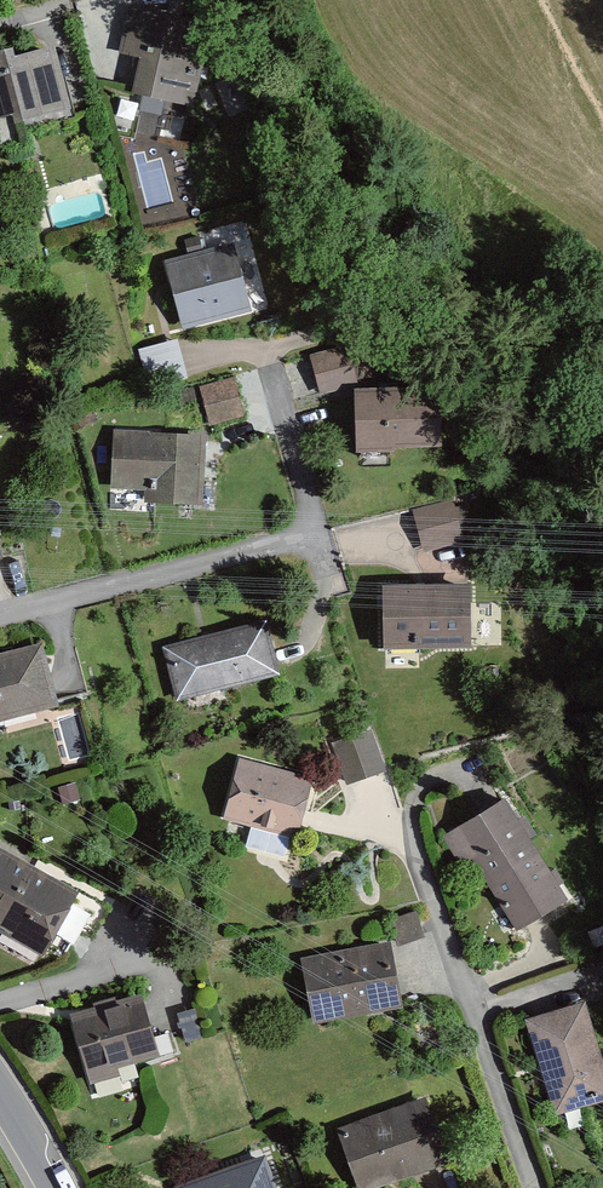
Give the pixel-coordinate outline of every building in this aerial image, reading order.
[(212,27),(128,8),(118,54),(139,59),(131,93),(193,108),(212,27)] [(0,53),(0,120),(11,117),(13,125),(71,110),(55,48),(15,58),(13,49),(0,53)] [(234,244),(165,262),(182,330),(251,312),(234,244)] [(147,380),(185,374),(179,339),(141,345),(147,380)] [(358,385),(347,345),(310,356),(321,395),(358,385)] [(245,416),(235,377),(199,387),(209,426),(245,416)] [(440,388),(354,390),(355,454),(396,453),(396,449),(442,448),(440,388)] [(206,435),(113,430),(110,489),(144,491),(143,503),(202,506),(206,435)] [(463,542),(452,500),(412,510),(422,552),(463,542)] [(470,585),(383,586),(383,650),(471,650),(470,585)] [(266,621),(163,648),(177,702),(280,676),(266,621)] [(0,662),(0,719),(54,704),(40,651),(0,662)] [(333,740),(346,781),(387,768),(373,727),(333,740)] [(309,784),(244,767),(230,818),(295,836),(309,784)] [(564,900),(507,806),(449,841),(462,863),(475,855),(519,928),(564,900)] [(0,854),(0,928),(41,953),(74,898),(0,854)] [(390,919),(398,943),(424,933),(415,909),(390,919)] [(400,1005),(389,950),(308,966),(319,1021),(400,1005)] [(156,1056),(141,1001),(76,1020),(94,1082),(116,1076),(114,1068),(156,1056)] [(529,1026),(556,1113),(602,1098),(602,1082),(580,1010),(529,1026)] [(344,1135),(363,1187),(376,1187),(447,1163),(426,1105),(344,1135)] [(185,1187),(278,1187),(268,1159),(185,1187)]
